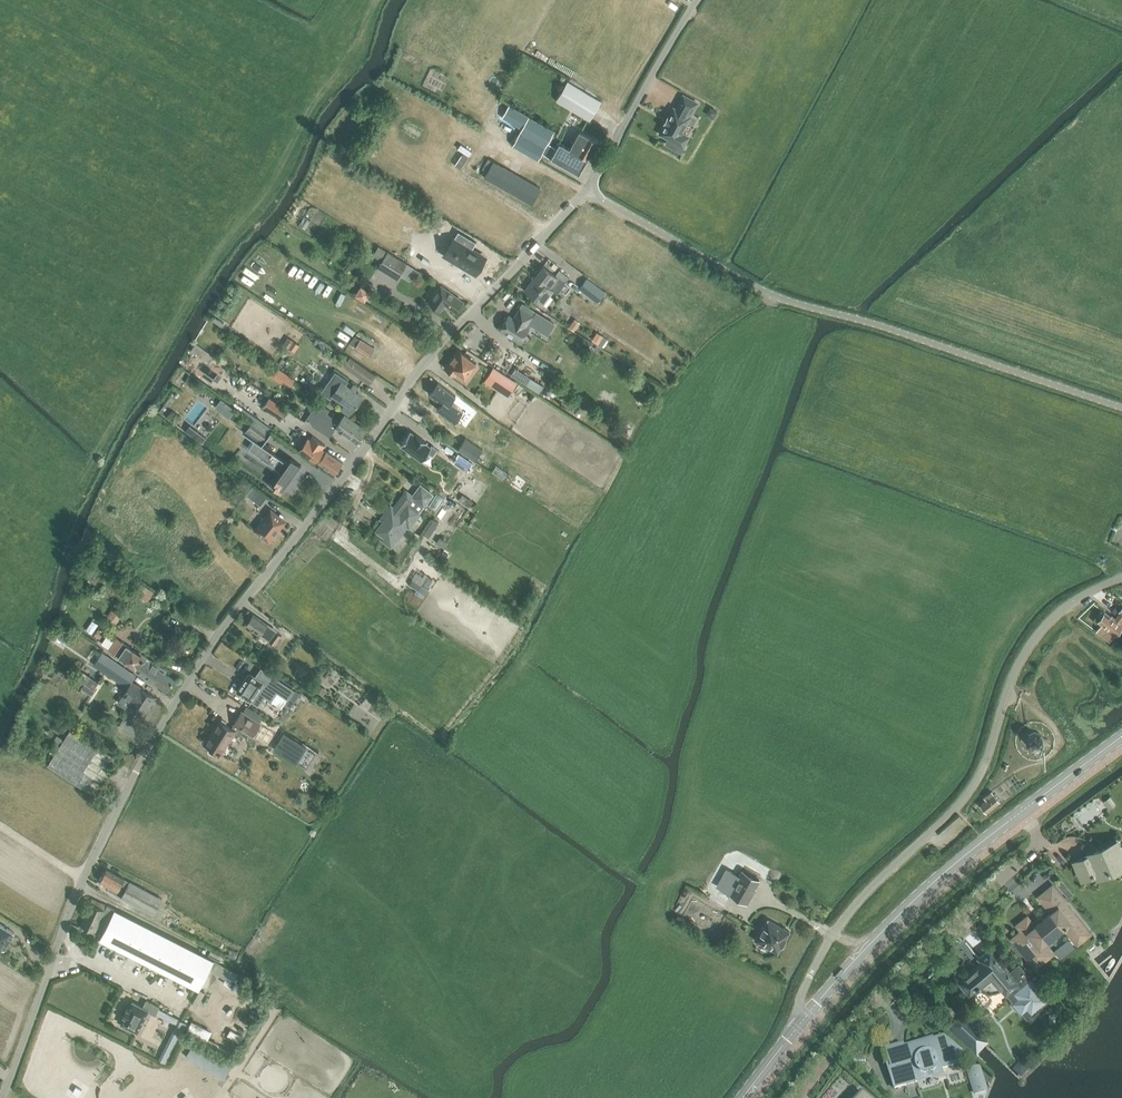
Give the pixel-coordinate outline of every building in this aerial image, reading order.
[(602,101),(568,80),(556,100),(585,118),(589,121),(602,101)] [(681,151),(684,146),(689,136),(682,132),(690,117),(690,116),(697,103),(683,95),(676,109),(674,108),(661,133),(669,138),(666,143),(681,151)] [(542,153),(579,174),(598,141),(580,131),(569,148),(560,143),(557,148),(554,146),(548,143),(555,131),(529,116),(509,105),(501,117),(521,129),(512,145),(538,160),(542,153)] [(714,118),(718,111),(711,107),(708,112),(709,116),(714,118)] [(484,177),(532,205),(542,188),(493,160),(484,177)] [(458,231),(453,239),(461,244),(457,249),(456,249),(455,252),(456,252),(452,258),(475,273),(485,258),(472,250),(476,242),(458,231)] [(407,264),(389,253),(389,252),(378,245),(373,255),(382,261),(379,267),(398,279),(400,275),(407,264)] [(407,264),(400,275),(410,280),(420,272),(407,264)] [(524,290),(542,304),(553,291),(556,294),(565,283),(569,278),(560,271),(556,276),(542,266),(541,265),(531,277),(533,278),(524,290)] [(605,292),(587,279),(581,288),(598,301),(605,292)] [(361,285),(355,294),(364,300),(370,291),(361,285)] [(445,304),(455,311),(462,301),(441,285),(429,302),(441,310),(445,304)] [(509,316),(501,329),(521,342),(529,328),(527,327),(530,321),(547,331),(552,322),(523,304),(520,308),(513,319),(509,316)] [(574,319),(568,327),(574,331),(580,323),(574,319)] [(596,335),(592,340),(598,344),(602,339),(596,335)] [(361,340),(356,347),(369,355),(373,349),(361,340)] [(214,357),(196,344),(190,351),(208,364),(214,357)] [(456,375),(459,372),(466,377),(476,363),(458,350),(445,367),(456,375)] [(344,366),(369,384),(375,375),(350,357),(344,366)] [(280,378),(284,372),(274,366),(268,374),(278,381),(280,378)] [(539,394),(544,386),(516,368),(511,376),(539,394)] [(493,369),(486,381),(508,395),(511,392),(516,384),(493,369)] [(336,371),(321,392),(333,400),(335,398),(344,404),(340,409),(350,416),(364,396),(357,391),(359,388),(353,384),(351,387),(346,383),(348,380),(336,371)] [(438,382),(429,394),(441,403),(436,409),(454,422),(463,411),(451,402),(456,396),(452,393),(438,382)] [(546,392),(546,394),(546,396),(548,397),(550,398),(552,398),(553,396),(554,394),(554,392),(552,390),(550,390),(548,390),(546,392)] [(322,409),(323,407),(318,403),(307,419),(312,423),(311,424),(329,436),(328,436),(329,437),(336,428),(356,443),(366,429),(344,414),(339,421),(322,409)] [(293,428),(300,419),(282,405),(275,414),(293,428)] [(255,440),(249,449),(281,472),(271,486),(281,493),(301,465),(291,458),(288,463),(262,445),(271,432),(253,420),(244,432),(243,432),(255,440)] [(207,440),(190,426),(186,431),(203,445),(207,440)] [(323,448),(325,445),(312,435),(310,439),(308,437),(307,438),(308,439),(299,450),(298,450),(315,463),(315,462),(313,461),(316,457),(320,460),(319,461),(334,473),(342,463),(323,448)] [(430,455),(434,458),(439,452),(434,448),(432,450),(427,446),(429,444),(419,437),(418,439),(412,435),(402,448),(424,464),(430,455)] [(465,438),(458,449),(475,461),(483,449),(465,438)] [(267,498),(253,486),(246,495),(260,506),(267,498)] [(432,494),(421,486),(413,497),(424,505),(432,494)] [(408,525),(410,527),(421,512),(420,512),(425,506),(424,505),(413,497),(407,492),(394,508),(391,506),(382,519),(385,521),(377,531),(384,536),(382,539),(391,546),(408,525)] [(467,498),(463,503),(469,507),(473,501),(467,498)] [(285,524),(269,511),(254,530),(270,543),(285,524)] [(428,538),(433,530),(428,527),(423,534),(428,538)] [(447,543),(439,538),(436,543),(443,548),(447,543)] [(147,588),(141,598),(147,602),(154,593),(147,588)] [(1113,619),(1105,612),(1098,621),(1102,624),(1097,631),(1110,641),(1115,634),(1120,638),(1121,634),(1121,628),(1121,627),(1121,625),(1121,624),(1121,607),(1113,619)] [(113,608),(108,615),(117,621),(122,614),(113,608)] [(270,641),(275,645),(282,635),(277,631),(278,630),(268,624),(253,614),(246,624),(260,634),(260,635),(269,642),(270,641)] [(136,669),(145,675),(147,672),(146,671),(153,660),(140,652),(139,653),(132,648),(126,645),(127,644),(115,636),(107,648),(118,656),(124,660),(123,661),(136,669)] [(166,644),(158,638),(152,647),(157,651),(159,648),(162,650),(166,644)] [(155,697),(139,687),(132,682),(136,676),(133,673),(125,668),(102,653),(94,665),(127,687),(117,702),(125,707),(140,717),(145,710),(146,711),(155,697)] [(145,675),(166,690),(174,680),(158,669),(160,665),(153,660),(146,671),(147,672),(145,675)] [(125,668),(133,673),(135,670),(128,665),(125,668)] [(288,699),(294,689),(261,668),(255,677),(249,673),(237,692),(251,701),(258,706),(264,696),(271,701),(277,692),(288,699)] [(97,681),(77,669),(73,676),(93,688),(97,681)] [(316,690),(322,695),(325,691),(319,686),(316,690)] [(295,690),(291,696),(296,699),(300,694),(295,690)] [(219,721),(205,744),(210,746),(209,748),(209,751),(213,754),(215,753),(217,751),(221,754),(235,732),(240,735),(243,730),(252,736),(260,723),(259,723),(263,717),(246,707),(243,713),(242,712),(234,725),(235,725),(232,729),(219,721)] [(70,728),(46,765),(93,795),(116,758),(70,728)] [(1033,748),(1036,749),(1038,748),(1040,747),(1042,745),(1043,742),(1043,740),(1042,737),(1041,735),(1038,734),(1036,733),(1033,733),(1031,734),(1029,736),(1028,738),(1027,741),(1028,743),(1029,746),(1031,747),(1033,748)] [(986,800),(980,805),(986,813),(1000,802),(991,791),(983,798),(986,800)] [(1103,800),(1109,808),(1115,804),(1109,796),(1103,800)] [(1095,873),(1098,879),(1096,874),(1107,869),(1108,871),(1121,865),(1121,859),(1119,853),(1121,852),(1118,842),(1098,851),(1097,849),(1087,853),(1087,856),(1074,861),(1081,879),(1095,873)] [(740,869),(736,875),(731,872),(721,889),(727,892),(744,902),(757,879),(740,869)] [(107,889),(116,894),(121,884),(127,888),(121,897),(155,915),(163,899),(130,881),(130,882),(124,879),(107,870),(100,882),(109,887),(107,889)] [(1012,939),(1035,968),(1051,954),(1043,944),(1064,927),(1071,936),(1084,926),(1064,902),(1065,902),(1052,885),(1038,897),(1051,913),(1034,926),(1027,917),(1016,925),(1021,931),(1012,939)] [(727,913),(702,898),(689,922),(715,936),(727,913)] [(90,902),(80,925),(96,932),(98,927),(100,922),(107,925),(115,909),(114,909),(92,899),(91,902),(90,902)] [(104,931),(100,939),(199,990),(214,958),(201,952),(115,909),(107,925),(104,931)] [(753,940),(777,953),(789,931),(765,918),(753,940)] [(0,924),(0,947),(4,949),(14,933),(0,924)] [(230,949),(227,955),(234,959),(237,953),(230,949)] [(987,992),(989,992),(990,992),(991,992),(993,992),(994,992),(995,992),(997,991),(998,991),(999,990),(1000,989),(1001,988),(1012,1002),(1011,1003),(1022,1016),(1024,1014),(1028,1018),(1051,999),(1020,963),(1009,972),(990,949),(979,958),(982,962),(959,981),(970,994),(977,988),(978,988),(979,987),(980,988),(981,989),(982,990),(983,991),(985,991),(986,992),(987,992)] [(1041,974),(1035,979),(1047,993),(1053,988),(1041,974)] [(148,1010),(155,1014),(159,1006),(145,1000),(142,1007),(132,1002),(128,1010),(126,1009),(123,1015),(125,1016),(121,1024),(123,1025),(122,1027),(131,1031),(132,1029),(138,1032),(148,1010)] [(987,1046),(988,1045),(959,1018),(947,1030),(977,1057),(977,1056),(987,1046)] [(890,1063),(887,1064),(894,1088),(917,1082),(916,1078),(940,1070),(954,1067),(963,1057),(944,1040),(932,1043),(916,1048),(915,1044),(898,1049),(897,1046),(886,1049),(890,1063)] [(231,1067),(193,1044),(185,1056),(223,1080),(231,1067)] [(166,1064),(170,1056),(164,1053),(159,1061),(166,1064)]
